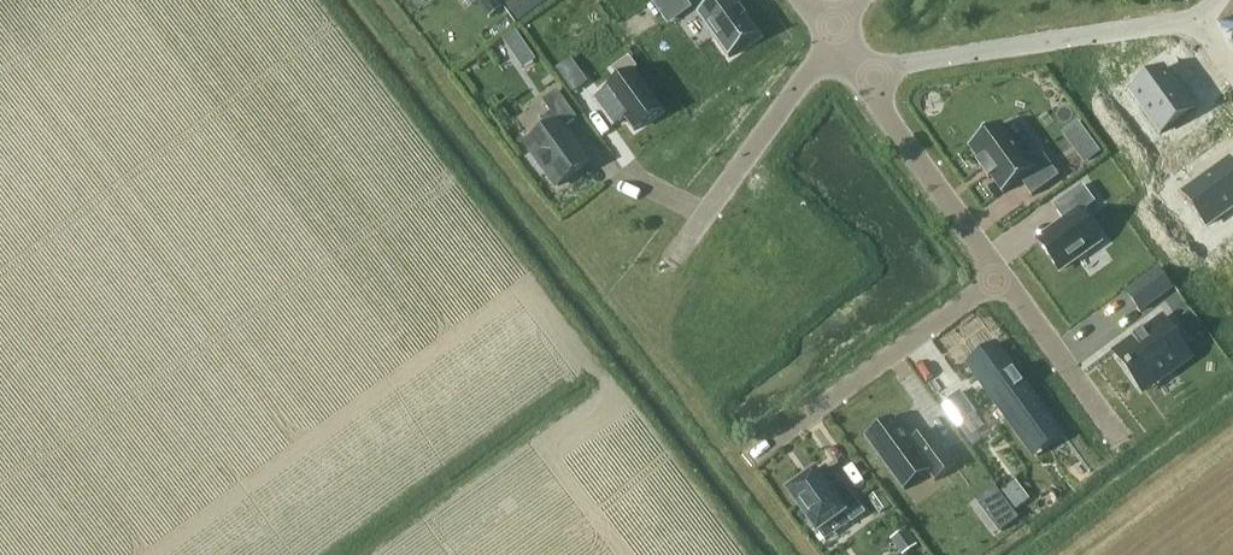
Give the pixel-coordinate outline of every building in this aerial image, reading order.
[(489,19),(502,9),(496,0),(475,0),(489,19)] [(527,0),(515,0),(508,5),(519,20),(534,10),(527,0)] [(651,2),(660,13),(679,0),(654,0),(651,2)] [(697,14),(729,58),(760,36),(733,0),(717,0),(697,14)] [(505,40),(513,53),(526,45),(517,32),(505,40)] [(1164,68),(1131,91),(1161,133),(1194,110),(1164,68)] [(607,93),(595,102),(613,126),(625,118),(635,131),(662,111),(634,72),(606,92),(607,93)] [(576,76),(567,83),(574,92),(583,85),(576,76)] [(589,164),(564,128),(578,118),(558,91),(543,101),(552,113),(542,120),(549,130),(528,144),(558,186),(589,164)] [(1195,120),(1168,140),(1179,156),(1206,136),(1195,120)] [(1000,124),(969,147),(1003,194),(1020,181),(1032,197),(1059,177),(1043,155),(1030,165),(1000,124)] [(1231,161),(1184,195),(1207,227),(1232,209),(1232,164),(1231,161)] [(1065,222),(1038,242),(1059,271),(1100,241),(1080,214),(1082,213),(1096,203),(1083,186),(1054,207),(1056,210),(1057,209),(1064,218),(1063,219),(1065,222)] [(1158,269),(1127,292),(1141,312),(1172,289),(1158,269)] [(1136,344),(1119,357),(1142,388),(1187,355),(1164,324),(1146,337),(1143,333),(1133,340),(1135,342),(1136,344)] [(986,357),(971,367),(1027,445),(1054,426),(1024,385),(1014,371),(995,344),(983,352),(986,357)] [(960,393),(948,401),(963,423),(962,423),(962,424),(964,423),(976,415),(977,414),(977,413),(976,413),(976,414),(960,393)] [(866,437),(865,438),(903,491),(905,490),(902,486),(926,469),(928,473),(935,482),(957,466),(929,429),(928,430),(912,442),(893,417),(892,418),(874,431),(875,432),(867,438),(866,437)] [(842,480),(828,490),(816,472),(805,480),(802,476),(788,486),(791,490),(788,492),(818,533),(845,514),(852,523),(866,513),(842,480)] [(992,485),(976,497),(985,509),(1001,497),(992,485)]
